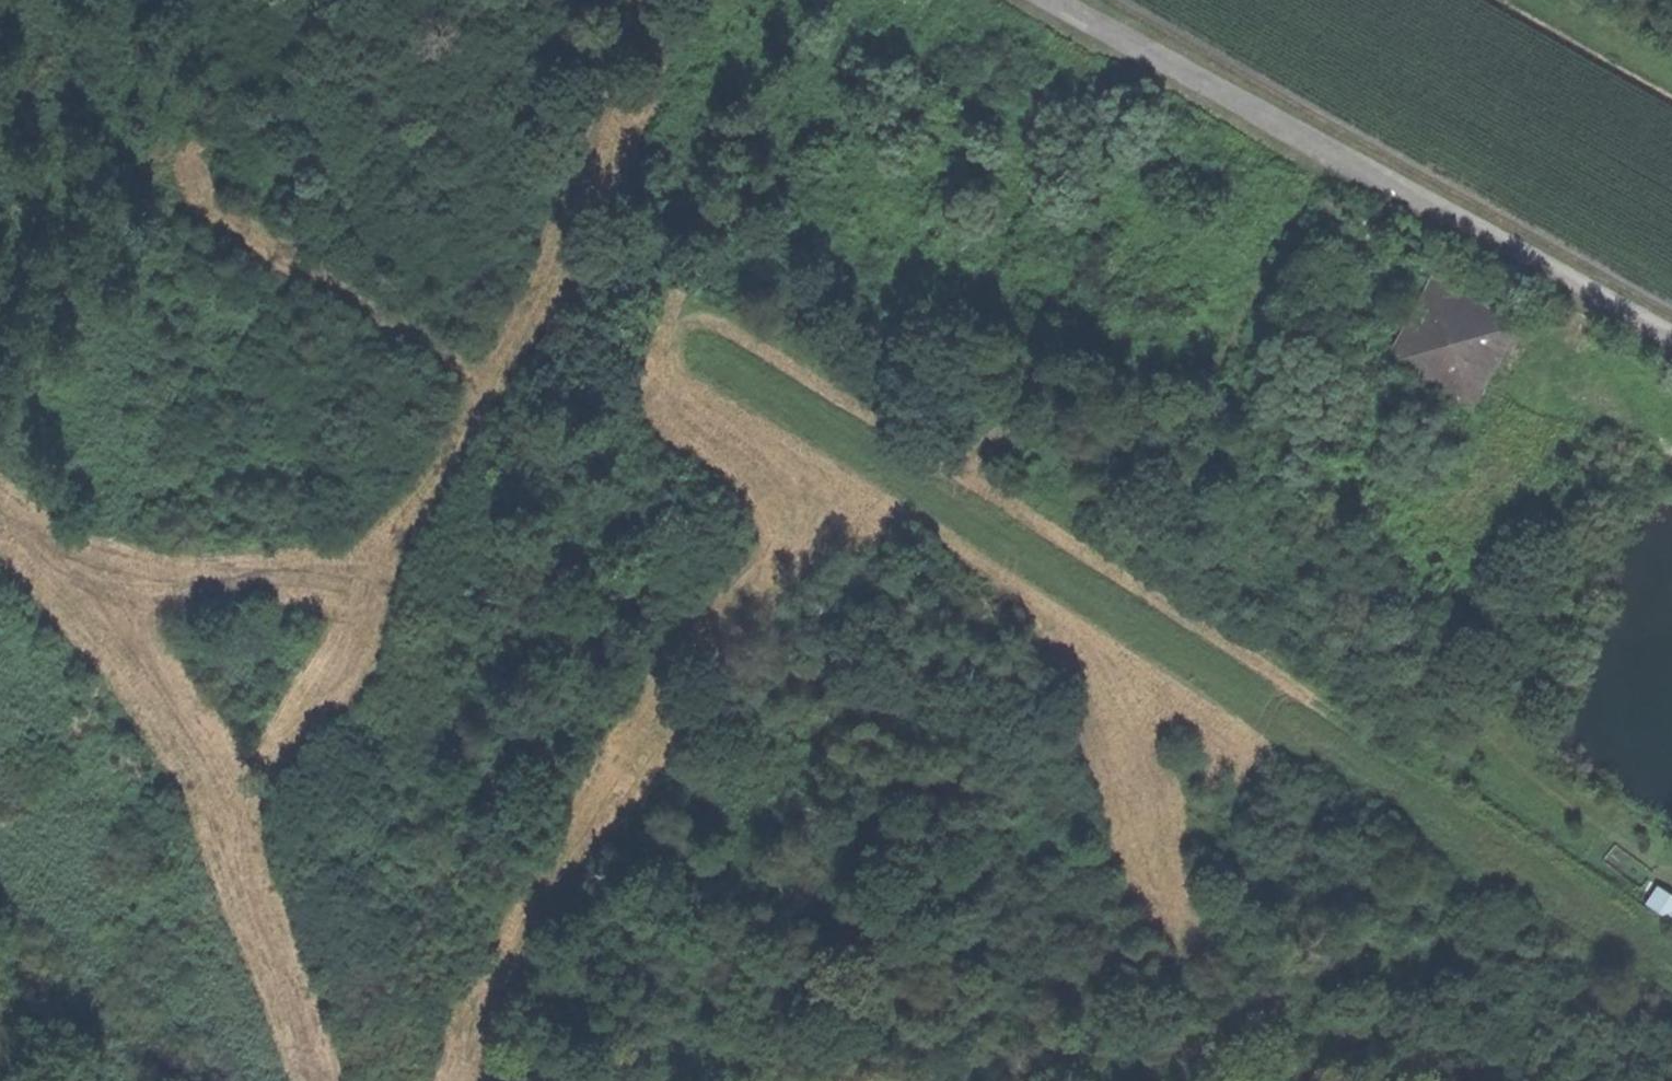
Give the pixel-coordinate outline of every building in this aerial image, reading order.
[(1391,361),(1479,410),(1527,324),(1439,275),(1391,361)]
